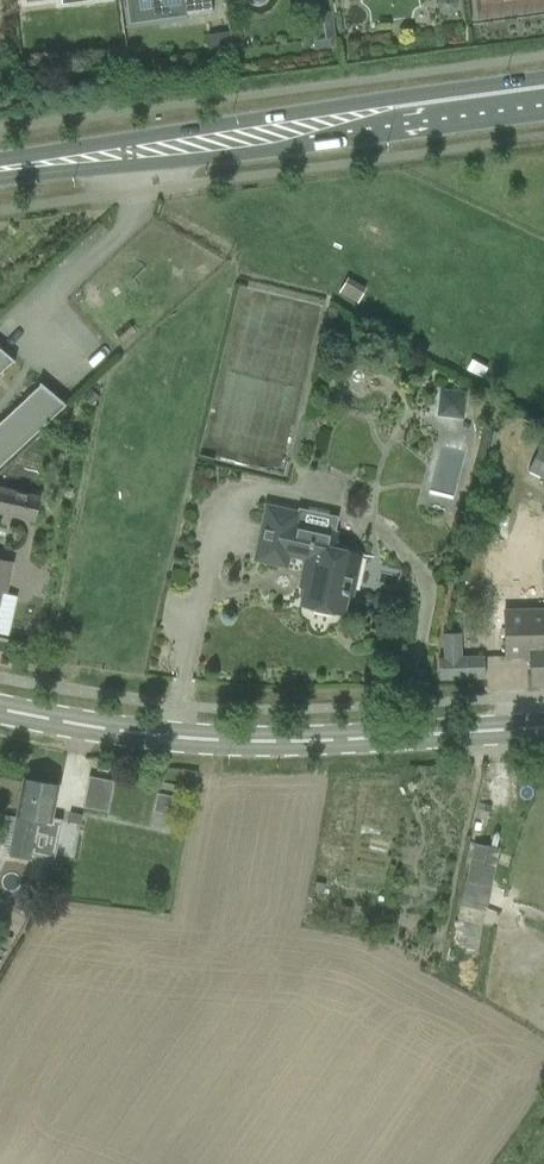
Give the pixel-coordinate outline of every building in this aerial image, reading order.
[(136,15),(159,12),(186,9),(188,20),(214,16),(212,0),(134,0),(136,15)] [(437,3),(440,11),(448,14),(455,10),(459,1),(458,0),(437,0),(437,3)] [(309,41),(313,40),(331,38),(336,37),(332,10),(313,13),(316,30),(308,31),(309,41)] [(229,38),(208,41),(210,55),(231,52),(229,38)] [(106,76),(124,73),(122,57),(104,60),(106,76)] [(328,306),(325,322),(337,325),(340,308),(328,306)] [(123,342),(135,330),(127,322),(115,333),(123,342)] [(13,361),(0,350),(0,373),(13,361)] [(66,406),(41,386),(0,423),(0,466),(66,406)] [(440,388),(437,415),(464,418),(467,391),(440,388)] [(91,405),(99,396),(91,389),(83,398),(91,405)] [(543,477),(543,444),(541,443),(528,470),(543,477)] [(39,497),(0,489),(0,511),(34,519),(39,497)] [(301,604),(343,613),(348,593),(352,594),(360,553),(333,547),(336,532),(298,523),(301,510),(268,503),(256,559),(286,566),(289,554),(307,558),(304,569),(309,570),(301,604)] [(0,560),(0,600),(2,592),(4,593),(11,562),(0,560)] [(505,632),(506,656),(531,655),(532,684),(543,683),(543,607),(504,608),(505,632)] [(484,656),(461,656),(444,657),(439,657),(439,679),(485,678),(484,656)] [(110,808),(114,777),(88,774),(85,805),(110,808)] [(59,785),(23,779),(17,816),(5,814),(0,844),(0,851),(10,852),(10,854),(32,858),(32,855),(55,858),(62,819),(53,817),(59,785)] [(483,923),(487,906),(495,871),(499,847),(475,843),(468,882),(466,881),(452,950),(478,956),(483,923)]
